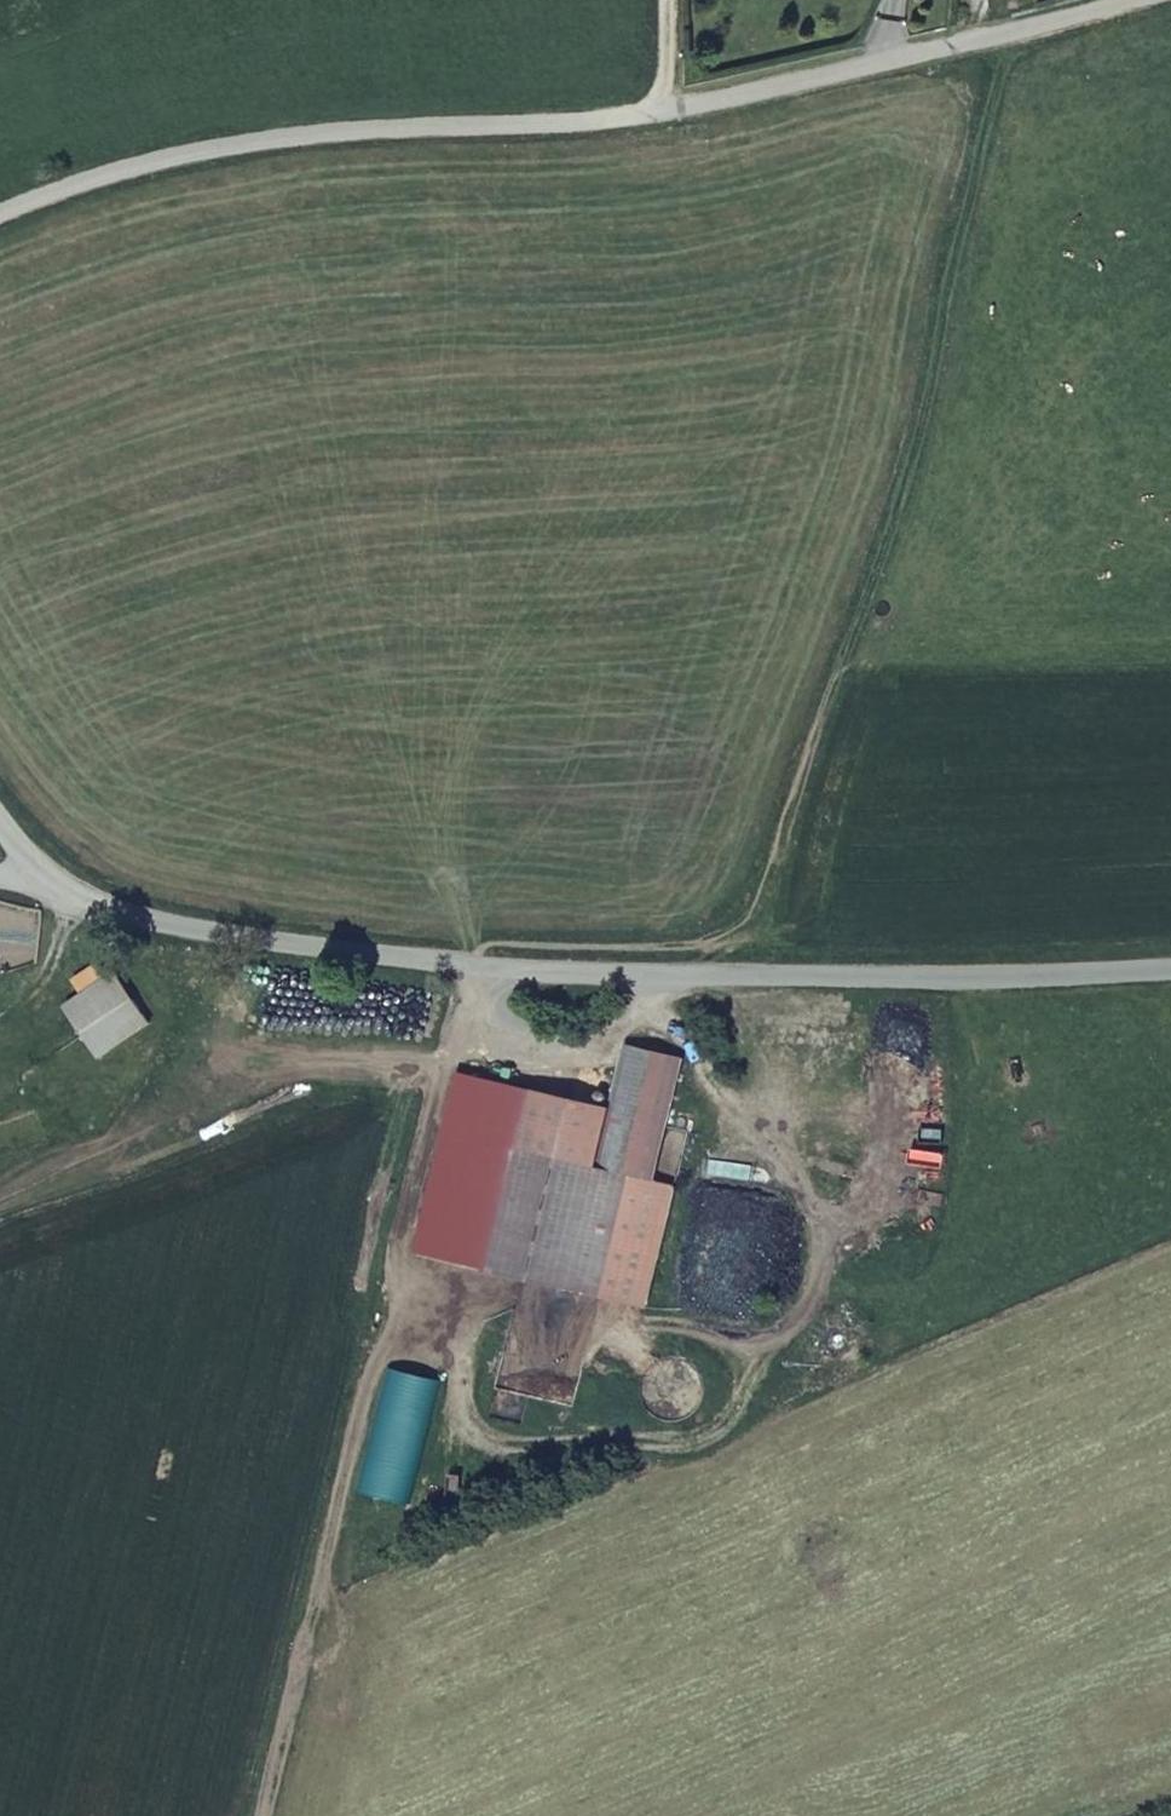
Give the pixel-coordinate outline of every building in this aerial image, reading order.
[(110,970),(58,1001),(89,1053),(141,1022),(110,970)] [(458,1076),(414,1255),(512,1278),(646,1311),(673,1188),(652,1182),(679,1061),(626,1048),(610,1109),(535,1092),(458,1076)] [(444,1384),(390,1371),(361,1495),(416,1507),(444,1384)]
